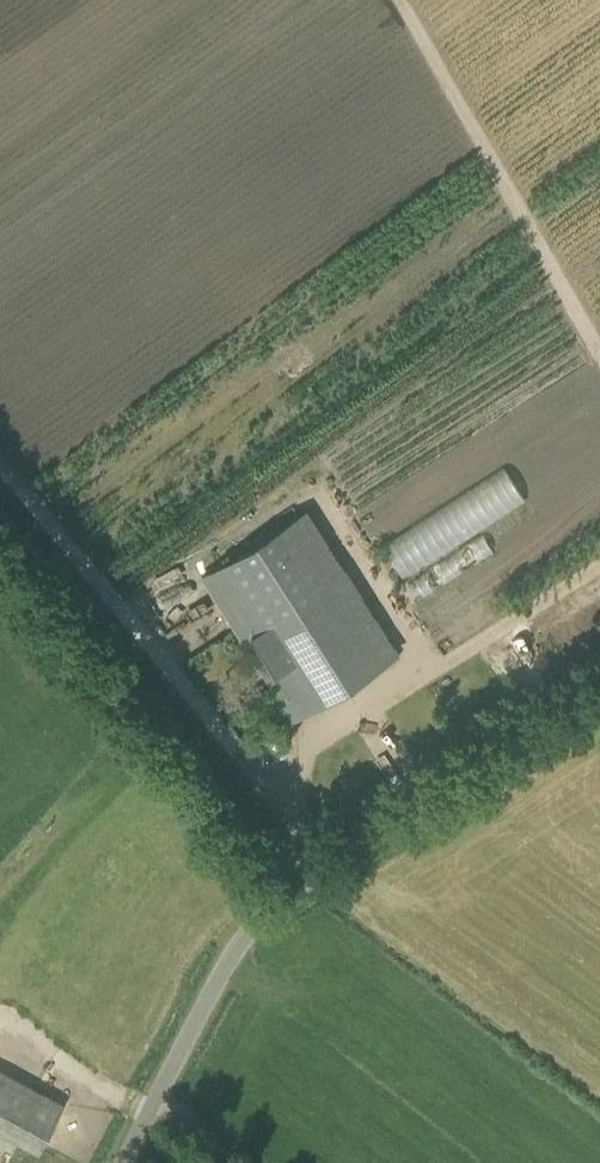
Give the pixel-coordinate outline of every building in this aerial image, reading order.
[(484,530),(532,503),(512,467),(385,538),(418,597),(497,553),(484,530)] [(239,636),(298,726),(402,657),(305,508),(200,575),(239,636)] [(62,1108),(0,1073),(0,1131),(37,1152),(62,1108)]
